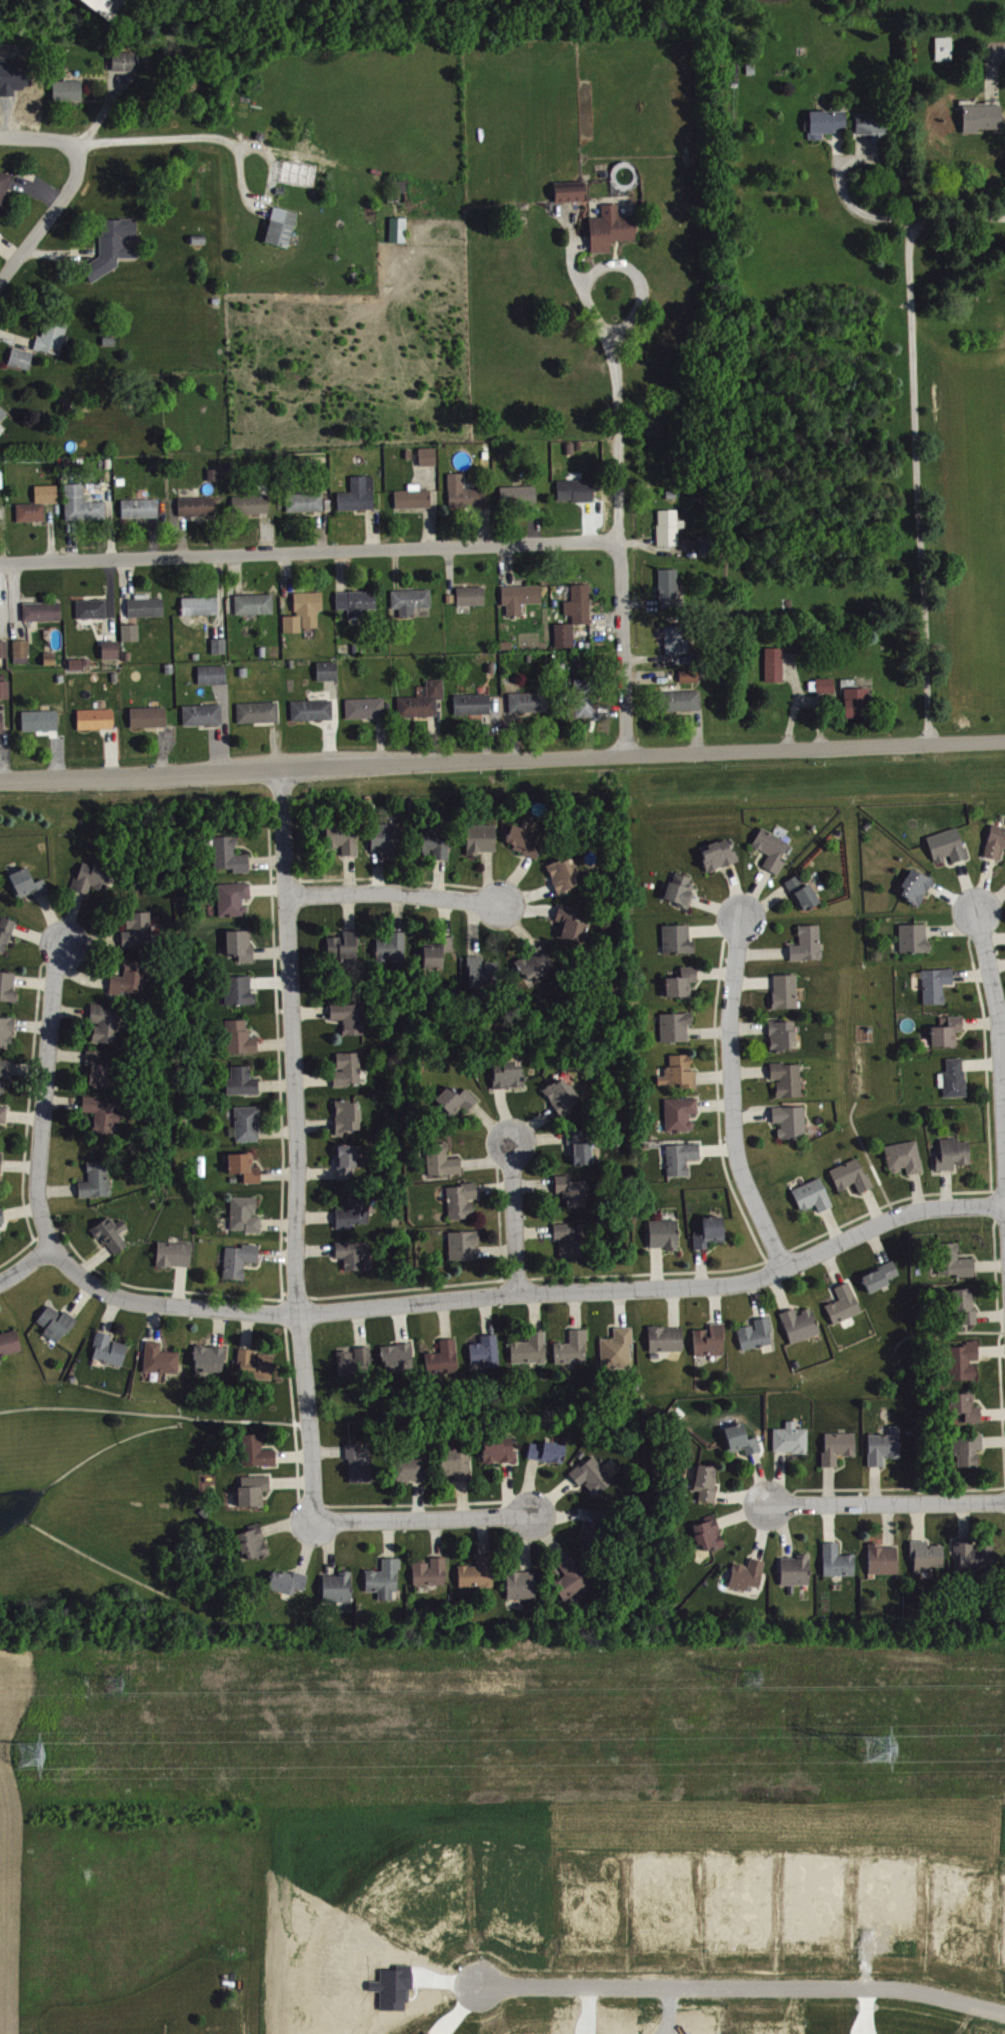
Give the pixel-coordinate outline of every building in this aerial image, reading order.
[(114,21),(128,0),(83,0),(114,21)] [(938,61),(954,60),(954,37),(937,37),(938,61)] [(138,52),(114,52),(114,70),(137,71),(138,52)] [(84,100),(84,80),(55,81),(55,101),(84,100)] [(1004,130),(1003,101),(965,102),(966,131),(1004,130)] [(811,111),(811,140),(825,139),(825,132),(848,132),(848,110),(811,111)] [(858,114),(857,134),(874,134),(874,142),(890,142),(891,114),(858,114)] [(2,217),(14,174),(0,170),(0,216),(2,217)] [(557,187),(558,202),(587,201),(587,186),(557,187)] [(638,240),(637,215),(622,216),(621,204),(604,204),(605,217),(592,218),(594,252),(614,251),(613,242),(638,240)] [(300,213),(276,206),(266,241),(290,248),(300,213)] [(409,218),(392,217),(392,242),(408,242),(409,218)] [(103,219),(104,262),(89,262),(90,274),(121,274),(121,258),(141,257),(141,245),(128,246),(128,239),(139,239),(139,218),(103,219)] [(63,356),(70,324),(49,319),(44,336),(39,335),(36,349),(63,356)] [(35,351),(14,348),(11,365),(32,369),(35,351)] [(10,412),(0,405),(0,426),(10,412)] [(422,448),(422,466),(438,465),(438,448),(422,448)] [(451,507),(488,506),(487,487),(466,488),(466,473),(450,473),(451,507)] [(376,476),(353,476),(354,492),(340,492),(341,510),(377,509),(376,476)] [(560,480),(560,502),(596,501),(595,479),(560,480)] [(86,502),(86,483),(67,484),(68,520),(109,519),(108,501),(86,502)] [(397,491),(398,508),(433,508),(433,489),(423,490),(422,484),(411,484),(411,490),(397,491)] [(19,522),(48,521),(47,503),(60,502),(60,485),(37,485),(38,504),(18,504),(19,522)] [(503,486),(503,504),(540,503),(539,485),(503,486)] [(325,493),(289,494),(289,512),(326,511),(325,493)] [(271,513),(271,495),(235,496),(235,514),(271,513)] [(216,497),(180,498),(181,516),(217,515),(216,497)] [(160,517),(160,499),(124,500),(124,518),(160,517)] [(681,545),(680,528),(687,528),(686,520),(680,520),(680,509),(659,510),(661,546),(681,545)] [(714,557),(712,534),(700,535),(702,558),(714,557)] [(661,606),(681,606),(680,569),(661,569),(661,606)] [(592,624),(592,584),(573,585),(574,601),(567,601),(567,615),(575,615),(575,624),(592,624)] [(544,603),(543,585),(504,587),(505,606),(509,606),(509,617),(524,616),(524,604),(544,603)] [(459,606),(487,605),(486,587),(459,587),(459,606)] [(434,608),(433,589),(393,590),(394,618),(419,617),(419,608),(434,608)] [(338,592),(339,609),(350,609),(350,617),(365,617),(365,610),(379,610),(378,591),(338,592)] [(296,593),(297,615),(285,616),(286,633),(305,632),(304,628),(320,627),(320,611),(326,610),(325,592),(296,593)] [(276,594),(237,595),(238,615),(276,614),(276,594)] [(130,596),(131,617),(166,616),(166,598),(152,598),(152,595),(130,596)] [(220,596),(184,598),(185,616),(220,614),(220,596)] [(109,618),(108,599),(79,600),(80,619),(109,618)] [(64,620),(64,602),(25,603),(26,621),(64,620)] [(576,647),(576,623),(556,624),(557,647),(576,647)] [(124,641),(141,641),(141,624),(123,625),(124,641)] [(685,625),(667,626),(667,654),(692,654),(692,639),(685,639),(685,625)] [(228,654),(229,639),(214,638),(214,654),(228,654)] [(0,641),(0,658),(10,658),(10,640),(0,641)] [(32,663),(32,640),(16,640),(16,663),(32,663)] [(121,658),(120,640),(104,641),(105,659),(121,658)] [(786,647),(768,648),(768,682),(786,682),(786,647)] [(319,680),(340,680),(339,661),(318,662),(319,680)] [(201,685),(229,684),(228,666),(200,666),(201,685)] [(701,682),(700,669),(682,670),(682,682),(701,682)] [(596,678),(575,679),(576,717),(597,717),(596,678)] [(837,693),(836,678),(818,679),(819,694),(837,693)] [(446,679),(429,680),(429,696),(400,697),(400,717),(439,716),(439,699),(446,699),(446,679)] [(12,698),(12,681),(0,681),(0,699),(12,698)] [(847,718),(872,717),(871,688),(846,688),(847,718)] [(666,692),(666,712),(703,711),(703,691),(666,692)] [(511,693),(512,713),(548,713),(548,692),(511,693)] [(456,695),(457,715),(493,714),(492,694),(456,695)] [(386,698),(347,699),(348,719),(387,718),(386,698)] [(293,701),(294,721),(336,719),(335,700),(293,701)] [(280,702),(239,703),(239,723),(281,722),(280,702)] [(186,725),(224,725),(224,705),(185,706),(186,725)] [(168,707),(133,708),(133,728),(169,726),(168,707)] [(116,728),(116,709),(80,710),(81,729),(116,728)] [(60,710),(24,711),(25,731),(61,730),(60,710)] [(359,855),(359,824),(328,823),(327,847),(344,847),(343,855),(359,855)] [(374,851),(390,851),(390,853),(402,853),(401,823),(373,824),(374,851)] [(497,851),(498,824),(470,824),(469,855),(481,855),(481,851),(497,851)] [(539,858),(544,845),(538,843),(542,834),(514,824),(508,842),(518,845),(516,850),(539,858)] [(993,824),(986,856),(1001,860),(1004,848),(1004,827),(993,824)] [(788,862),(783,859),(792,843),(763,827),(754,846),(771,854),(764,867),(781,875),(788,862)] [(929,837),(937,862),(953,857),(955,863),(970,858),(960,827),(929,837)] [(421,855),(431,854),(431,860),(451,859),(450,831),(420,832),(421,855)] [(235,868),(235,873),(252,872),(251,854),(239,854),(238,836),(212,837),(213,869),(235,868)] [(742,861),(737,850),(733,851),(729,839),(702,848),(710,872),(742,861)] [(583,885),(573,857),(549,866),(560,893),(583,885)] [(85,862),(79,879),(77,878),(74,888),(91,894),(93,888),(106,892),(115,867),(97,861),(95,866),(85,862)] [(37,897),(51,893),(47,879),(35,882),(31,868),(13,872),(20,897),(36,893),(37,897)] [(902,898),(924,906),(934,878),(911,870),(902,898)] [(789,880),(805,912),(821,903),(805,872),(789,880)] [(665,901),(690,908),(698,878),(677,873),(674,882),(670,881),(665,901)] [(248,916),(247,899),(253,898),(253,883),(220,884),(221,917),(248,916)] [(559,936),(585,943),(590,923),(573,919),(576,909),(562,905),(558,920),(563,922),(559,936)] [(152,912),(128,912),(128,930),(124,930),(124,948),(153,947),(152,912)] [(5,955),(18,922),(4,916),(1,925),(0,925),(0,952),(5,955)] [(933,953),(933,940),(929,941),(928,924),(902,925),(902,953),(933,953)] [(697,953),(696,940),(693,941),(692,925),(665,925),(666,954),(697,953)] [(793,961),(824,959),(822,925),(801,925),(801,945),(792,945),(793,961)] [(228,931),(229,956),(239,956),(240,962),(255,962),(254,930),(228,931)] [(330,937),(330,957),(360,956),(359,930),(345,930),(345,937),(330,937)] [(379,964),(408,964),(407,931),(391,932),(391,940),(379,940),(379,964)] [(455,952),(456,936),(446,936),(446,946),(425,946),(425,968),(445,969),(445,951),(455,952)] [(556,969),(546,946),(518,959),(528,982),(556,969)] [(112,993),(145,995),(147,962),(127,960),(126,976),(113,976),(112,993)] [(690,982),(700,982),(699,966),(682,966),(683,977),(668,977),(669,998),(691,997),(690,982)] [(947,1004),(946,984),(956,984),(955,969),(924,970),(925,1005),(947,1004)] [(20,989),(17,989),(18,973),(0,972),(0,1000),(19,1001),(20,989)] [(775,975),(776,1008),(800,1008),(799,975),(775,975)] [(227,1005),(257,1004),(257,992),(253,992),(253,976),(226,977),(227,1005)] [(95,1042),(121,1044),(123,1011),(106,1010),(106,1004),(93,1003),(92,1023),(96,1023),(95,1042)] [(332,1005),(333,1019),(345,1019),(346,1035),(367,1035),(366,1003),(332,1005)] [(691,1041),(690,1024),(695,1024),(695,1012),(663,1013),(663,1042),(691,1041)] [(934,1047),(959,1046),(959,1032),(965,1032),(965,1015),(951,1016),(951,1026),(934,1027),(934,1047)] [(16,1047),(16,1017),(0,1017),(0,1046),(16,1047)] [(260,1053),(259,1037),(250,1038),(250,1020),(227,1020),(228,1054),(260,1053)] [(796,1021),(772,1022),(773,1051),(796,1051),(796,1021)] [(111,1065),(104,1065),(105,1051),(89,1050),(87,1070),(92,1070),(91,1086),(109,1087),(111,1065)] [(362,1052),(339,1053),(339,1070),(337,1070),(337,1086),(363,1085),(362,1052)] [(699,1086),(699,1071),(692,1071),(692,1055),(672,1055),(672,1068),(667,1068),(668,1076),(660,1076),(660,1087),(699,1086)] [(949,1059),(949,1071),(945,1072),(946,1097),(968,1096),(967,1058),(949,1059)] [(7,1094),(7,1077),(13,1078),(14,1060),(0,1060),(0,1094),(7,1094)] [(525,1062),(495,1063),(496,1088),(526,1087),(525,1062)] [(803,1063),(773,1064),(773,1080),(779,1079),(779,1098),(803,1097),(803,1063)] [(261,1094),(261,1078),(253,1078),(253,1066),(233,1066),(233,1079),(228,1079),(228,1094),(261,1094)] [(562,1115),(583,1101),(567,1076),(545,1090),(562,1115)] [(470,1112),(481,1100),(468,1088),(461,1095),(450,1085),(437,1099),(455,1116),(464,1106),(470,1112)] [(119,1101),(86,1098),(84,1112),(98,1113),(96,1133),(116,1135),(117,1122),(124,1123),(125,1112),(118,1112),(119,1101)] [(700,1098),(667,1100),(668,1132),(695,1131),(694,1114),(700,1114),(700,1098)] [(338,1136),(347,1136),(347,1130),(363,1130),(362,1101),(337,1101),(338,1136)] [(263,1141),(261,1106),(237,1107),(238,1142),(263,1141)] [(775,1107),(775,1123),(781,1123),(781,1138),(808,1138),(807,1106),(775,1107)] [(8,1124),(10,1108),(0,1107),(0,1123),(8,1124)] [(593,1142),(585,1142),(585,1129),(572,1130),(573,1165),(594,1164),(593,1142)] [(943,1139),(943,1155),(938,1155),(938,1170),(957,1170),(957,1164),(973,1163),(972,1141),(961,1142),(961,1139),(943,1139)] [(888,1144),(891,1172),(909,1170),(909,1174),(924,1173),(921,1141),(888,1144)] [(430,1175),(464,1174),(463,1158),(450,1158),(449,1143),(429,1144),(430,1175)] [(669,1144),(670,1176),(690,1175),(690,1159),(702,1159),(702,1144),(669,1144)] [(359,1145),(339,1145),(340,1181),(356,1181),(355,1167),(359,1167),(359,1145)] [(246,1183),(263,1183),(263,1167),(256,1167),(255,1153),(231,1154),(231,1174),(245,1173),(246,1183)] [(863,1158),(832,1168),(840,1191),(858,1184),(861,1193),(873,1189),(863,1158)] [(82,1197),(112,1196),(112,1161),(90,1162),(90,1181),(81,1182),(82,1197)] [(567,1207),(588,1206),(587,1180),(572,1181),(572,1175),(557,1175),(558,1194),(567,1193),(567,1207)] [(803,1212),(818,1205),(822,1213),(835,1207),(822,1177),(794,1190),(803,1212)] [(452,1219),(476,1217),(475,1199),(480,1199),(479,1184),(450,1186),(452,1219)] [(372,1224),(371,1194),(349,1194),(350,1209),(338,1209),(338,1229),(353,1228),(353,1224),(372,1224)] [(263,1232),(263,1215),(259,1215),(259,1197),(233,1196),(232,1231),(263,1232)] [(696,1249),(712,1249),(711,1242),(726,1242),(726,1216),(706,1217),(706,1235),(696,1235),(696,1249)] [(116,1224),(111,1217),(95,1227),(114,1257),(130,1246),(122,1233),(130,1228),(124,1219),(116,1224)] [(653,1248),(669,1247),(669,1251),(681,1250),(680,1219),(652,1220),(653,1248)] [(557,1241),(562,1241),(562,1257),(584,1257),(584,1225),(556,1225),(557,1241)] [(451,1232),(452,1260),(479,1260),(478,1242),(482,1242),(481,1231),(451,1232)] [(372,1241),(337,1242),(338,1259),(346,1258),(346,1270),(367,1270),(366,1258),(372,1258),(372,1241)] [(193,1243),(159,1242),(159,1266),(192,1267),(193,1243)] [(977,1275),(976,1258),(961,1259),(960,1243),(936,1244),(938,1276),(977,1275)] [(247,1261),(260,1263),(261,1246),(243,1244),(243,1248),(228,1246),(225,1278),(246,1280),(247,1261)] [(870,1291),(903,1278),(896,1262),(864,1275),(870,1291)] [(827,1306),(836,1325),(864,1312),(851,1281),(836,1288),(842,1300),(827,1306)] [(956,1289),(956,1314),(964,1314),(964,1325),(977,1324),(977,1289),(956,1289)] [(46,1334),(61,1344),(79,1319),(67,1310),(64,1314),(50,1305),(38,1322),(49,1329),(46,1334)] [(783,1313),(791,1343),(822,1335),(815,1309),(799,1313),(797,1309),(783,1313)] [(740,1327),(743,1350),(775,1346),(771,1318),(755,1320),(756,1325),(740,1327)] [(726,1323),(711,1324),(711,1329),(696,1330),(697,1356),(727,1355),(726,1323)] [(634,1368),(634,1327),(617,1328),(617,1338),(603,1338),(603,1369),(634,1368)] [(686,1351),(685,1327),(651,1328),(652,1352),(686,1351)] [(0,1331),(0,1357),(24,1350),(18,1329),(1,1334),(0,1331)] [(590,1363),(589,1329),(572,1330),(573,1343),(557,1343),(558,1364),(590,1363)] [(124,1366),(130,1345),(114,1340),(115,1335),(100,1331),(93,1357),(124,1366)] [(548,1362),(548,1331),(532,1331),(532,1342),(513,1343),(514,1363),(548,1362)] [(501,1366),(500,1335),(484,1335),(484,1343),(472,1344),(473,1367),(501,1366)] [(459,1372),(458,1339),(442,1339),(443,1352),(428,1353),(429,1373),(459,1372)] [(180,1374),(181,1352),(163,1351),(164,1341),(148,1341),(146,1372),(180,1374)] [(415,1369),(414,1344),(383,1346),(384,1371),(415,1369)] [(226,1375),(227,1347),(197,1347),(197,1374),(226,1375)] [(340,1377),(358,1376),(357,1367),(375,1366),(374,1347),(356,1348),(356,1351),(339,1351),(340,1377)] [(275,1378),(276,1355),(256,1354),(257,1349),(241,1349),(239,1376),(275,1378)] [(954,1394),(956,1423),(984,1422),(984,1407),(973,1407),(972,1393),(954,1394)] [(799,1429),(799,1421),(788,1421),(788,1428),(775,1429),(776,1453),(810,1453),(810,1428),(799,1429)] [(748,1455),(763,1451),(760,1437),(749,1439),(745,1423),(726,1428),(732,1453),(747,1449),(748,1455)] [(903,1457),(902,1426),(892,1426),(892,1435),(871,1435),(872,1467),(886,1466),(886,1457),(903,1457)] [(826,1433),(826,1467),(840,1467),(840,1456),(858,1455),(858,1433),(826,1433)] [(985,1433),(958,1434),(959,1467),(980,1466),(980,1450),(985,1450),(985,1433)] [(245,1466),(278,1465),(278,1449),(265,1450),(265,1434),(244,1435),(245,1466)] [(486,1462),(520,1462),(519,1450),(514,1450),(514,1436),(485,1436),(486,1462)] [(532,1443),(530,1458),(565,1464),(568,1445),(546,1441),(546,1445),(532,1443)] [(374,1482),(374,1456),(364,1456),(364,1443),(348,1444),(348,1461),(351,1461),(352,1483),(374,1482)] [(473,1480),(472,1449),(442,1450),(443,1475),(457,1474),(457,1481),(473,1480)] [(582,1486),(586,1483),(598,1497),(617,1481),(595,1455),(572,1474),(582,1486)] [(429,1457),(396,1456),(395,1480),(429,1481),(429,1457)] [(714,1503),(722,1469),(701,1464),(695,1490),(703,1492),(701,1500),(714,1503)] [(272,1491),(272,1476),(241,1476),(242,1507),(266,1506),(266,1491),(272,1491)] [(706,1552),(727,1546),(718,1517),(693,1524),(699,1545),(704,1544),(706,1552)] [(239,1534),(243,1553),(248,1552),(250,1561),(270,1556),(263,1522),(250,1525),(251,1531),(239,1534)] [(946,1546),(930,1547),(929,1540),(913,1541),(913,1557),(916,1557),(917,1573),(935,1572),(935,1567),(946,1566),(946,1546)] [(997,1571),(996,1545),(975,1546),(975,1540),(956,1541),(957,1572),(997,1571)] [(841,1543),(826,1543),(825,1576),(857,1576),(857,1555),(841,1555),(841,1543)] [(900,1574),(899,1545),(872,1545),(872,1574),(900,1574)] [(461,1566),(461,1587),(495,1587),(494,1555),(480,1556),(480,1565),(461,1566)] [(560,1564),(568,1577),(556,1584),(566,1600),(592,1584),(574,1555),(560,1564)] [(811,1556),(784,1557),(784,1585),(812,1585),(811,1556)] [(432,1562),(415,1563),(416,1586),(448,1585),(448,1557),(432,1558),(432,1562)] [(401,1558),(385,1558),(385,1571),(368,1571),(368,1591),(381,1591),(381,1599),(395,1600),(396,1592),(401,1592),(401,1558)] [(768,1561),(753,1558),(751,1566),(737,1563),(731,1587),(750,1591),(751,1586),(761,1588),(768,1561)] [(326,1575),(325,1602),(354,1602),(354,1572),(342,1571),(342,1576),(326,1575)] [(537,1571),(509,1572),(510,1599),(538,1598),(537,1571)] [(271,1590),(296,1595),(298,1589),(307,1591),(310,1575),(297,1572),(296,1576),(274,1572),(271,1590)]
